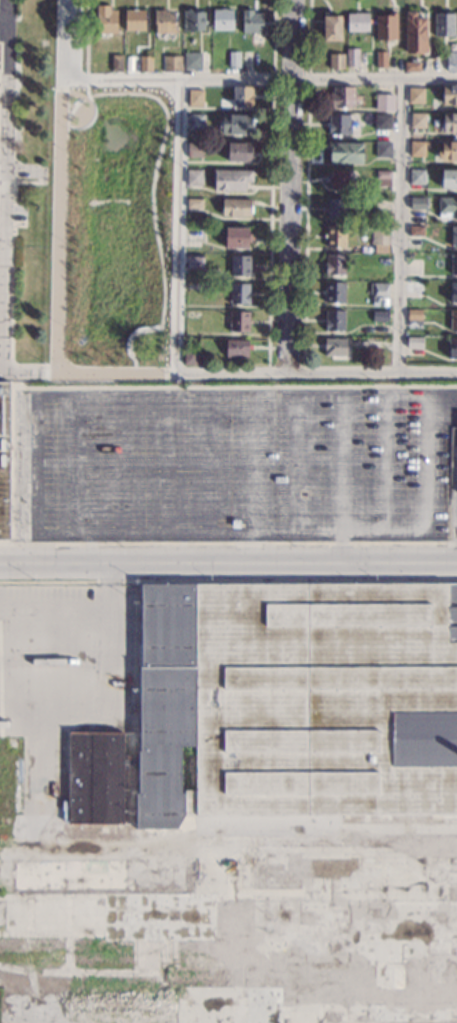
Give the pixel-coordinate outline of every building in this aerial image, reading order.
[(108,10),(116,10),(116,34),(96,33),(97,5),(108,5),(108,10)] [(136,10),(143,10),(143,30),(124,30),(125,10),(131,10),(131,8),(136,8),(136,10)] [(224,10),(231,11),(230,31),(212,30),(212,10),(219,10),(219,8),(224,8),(224,10)] [(166,13),(173,13),(173,33),(153,33),(153,10),(166,10),(166,13)] [(197,12),(203,12),(203,31),(184,31),(184,10),(197,11),(197,12)] [(254,13),(261,13),(260,32),(239,32),(240,10),(254,11),(254,13)] [(414,17),(425,17),(425,54),(405,54),(405,12),(414,12),(414,17)] [(367,32),(347,31),(347,13),(367,14),(367,32)] [(395,41),(376,40),(376,15),(391,16),(391,13),(396,13),(395,41)] [(453,36),(434,36),(434,13),(453,13),(453,36)] [(339,41),(323,41),(323,16),(339,16),(339,41)] [(358,67),(345,66),(346,49),(358,49),(358,67)] [(237,67),(227,66),(227,52),(238,52),(237,67)] [(387,52),(387,68),(375,67),(375,52),(387,52)] [(200,54),(206,54),(206,69),(200,69),(200,70),(183,70),(183,53),(200,53),(200,54)] [(445,53),(456,53),(456,71),(445,70),(445,53)] [(342,68),(327,68),(328,54),(342,54),(342,68)] [(120,71),(111,71),(111,55),(121,56),(120,71)] [(150,71),(139,71),(139,56),(150,57),(150,71)] [(179,72),(162,71),(162,57),(180,57),(179,72)] [(418,73),(404,72),(404,62),(413,62),(419,63),(418,73)] [(442,84),(456,84),(456,105),(441,105),(441,100),(440,100),(440,91),(442,91),(442,84)] [(250,87),(250,95),(253,95),(253,99),(251,99),(251,106),(232,106),(232,87),(250,87)] [(352,99),(354,99),(353,107),(328,107),(329,94),(331,94),(332,87),(352,88),(352,99)] [(422,103),(407,103),(407,87),(421,88),(423,88),(422,103)] [(201,106),(187,105),(188,90),(201,90),(201,106)] [(392,95),(392,111),(374,111),(374,97),(376,97),(376,95),(392,95)] [(424,129),(409,128),(410,113),(425,113),(424,129)] [(202,130),(188,130),(188,114),(202,114),(203,114),(202,130)] [(250,135),(220,134),(220,132),(217,132),(217,120),(221,120),(221,114),(251,115),(250,135)] [(389,115),(388,130),(373,129),(373,114),(389,115)] [(442,114),(456,115),(456,133),(442,133),(442,131),(439,131),(439,123),(442,123),(442,114)] [(359,135),(329,135),(329,115),(359,115),(359,135)] [(442,141),(456,142),(456,161),(441,160),(441,159),(439,159),(439,151),(441,151),(442,141)] [(201,158),(187,158),(187,142),(202,143),(201,158)] [(362,143),(361,163),(328,162),(328,149),(324,149),(324,143),(326,143),(326,142),(362,143)] [(390,142),(390,157),(374,157),(375,142),(390,142)] [(424,157),(410,156),(410,142),(424,143),(424,157)] [(250,162),(226,162),(226,160),(223,160),(224,148),(227,148),(227,143),(250,144),(250,162)] [(424,185),(409,185),(409,169),(424,169),(424,185)] [(441,169),(456,170),(456,188),(441,188),(441,186),(437,186),(438,174),(441,174),(441,169)] [(201,185),(186,185),(186,170),(202,170),(201,185)] [(250,182),(244,182),(243,191),(212,191),(212,170),(250,171),(250,182)] [(346,176),(350,176),(350,183),(347,183),(347,189),(329,188),(329,183),(326,183),(326,176),(329,176),(329,170),(347,170),(346,176)] [(390,187),(374,187),(375,173),(390,173),(390,187)] [(200,209),(186,208),(187,198),(201,199),(200,209)] [(344,219),(326,219),(326,198),(344,199),(344,219)] [(425,198),(425,210),(409,209),(409,198),(425,198)] [(438,199),(456,200),(456,218),(450,218),(450,213),(438,212),(438,199)] [(249,201),(249,217),(221,216),(221,214),(218,214),(218,208),(222,208),(222,200),(249,201)] [(343,247),(325,246),(325,226),(343,226),(343,247)] [(421,236),(408,236),(408,226),(422,227),(421,236)] [(246,236),(252,236),(252,242),(246,242),(246,249),(223,248),(224,227),(247,228),(246,236)] [(389,244),(370,244),(370,228),(373,228),(389,228),(389,244)] [(342,274),(324,273),(325,254),(343,254),(342,274)] [(202,267),(186,266),(186,255),(202,256),(203,256),(202,267)] [(248,276),(229,275),(229,255),(248,256),(248,276)] [(342,303),(324,302),(324,282),(343,283),(342,303)] [(247,304),(227,304),(228,283),(248,284),(247,304)] [(453,283),(456,283),(456,303),(449,303),(450,283),(453,283)] [(388,284),(388,306),(373,307),(372,284),(388,284)] [(421,328),(406,328),(406,310),(421,310),(421,328)] [(449,310),(456,310),(456,330),(449,330),(449,310)] [(247,333),(227,332),(228,311),(247,312),(247,333)] [(342,330),(324,330),(324,311),(343,311),(342,330)] [(386,322),(371,322),(371,311),(386,311),(386,322)] [(421,337),(421,349),(406,348),(406,337),(421,337)] [(344,356),(323,355),(323,338),(344,338),(344,356)] [(448,339),(456,339),(456,358),(447,358),(448,339)] [(246,357),(225,356),(225,340),(247,341),(246,357)] [(196,364),(183,364),(183,348),(197,348),(196,364)] [(5,541),(0,541),(0,383),(8,383),(5,541)] [(141,585),(456,584),(456,815),(182,815),(174,829),(135,828),(135,794),(137,793),(137,766),(122,766),(121,825),(66,825),(67,799),(67,732),(122,732),(122,759),(137,759),(137,750),(138,750),(139,742),(138,727),(138,667),(140,666),(141,585)]
